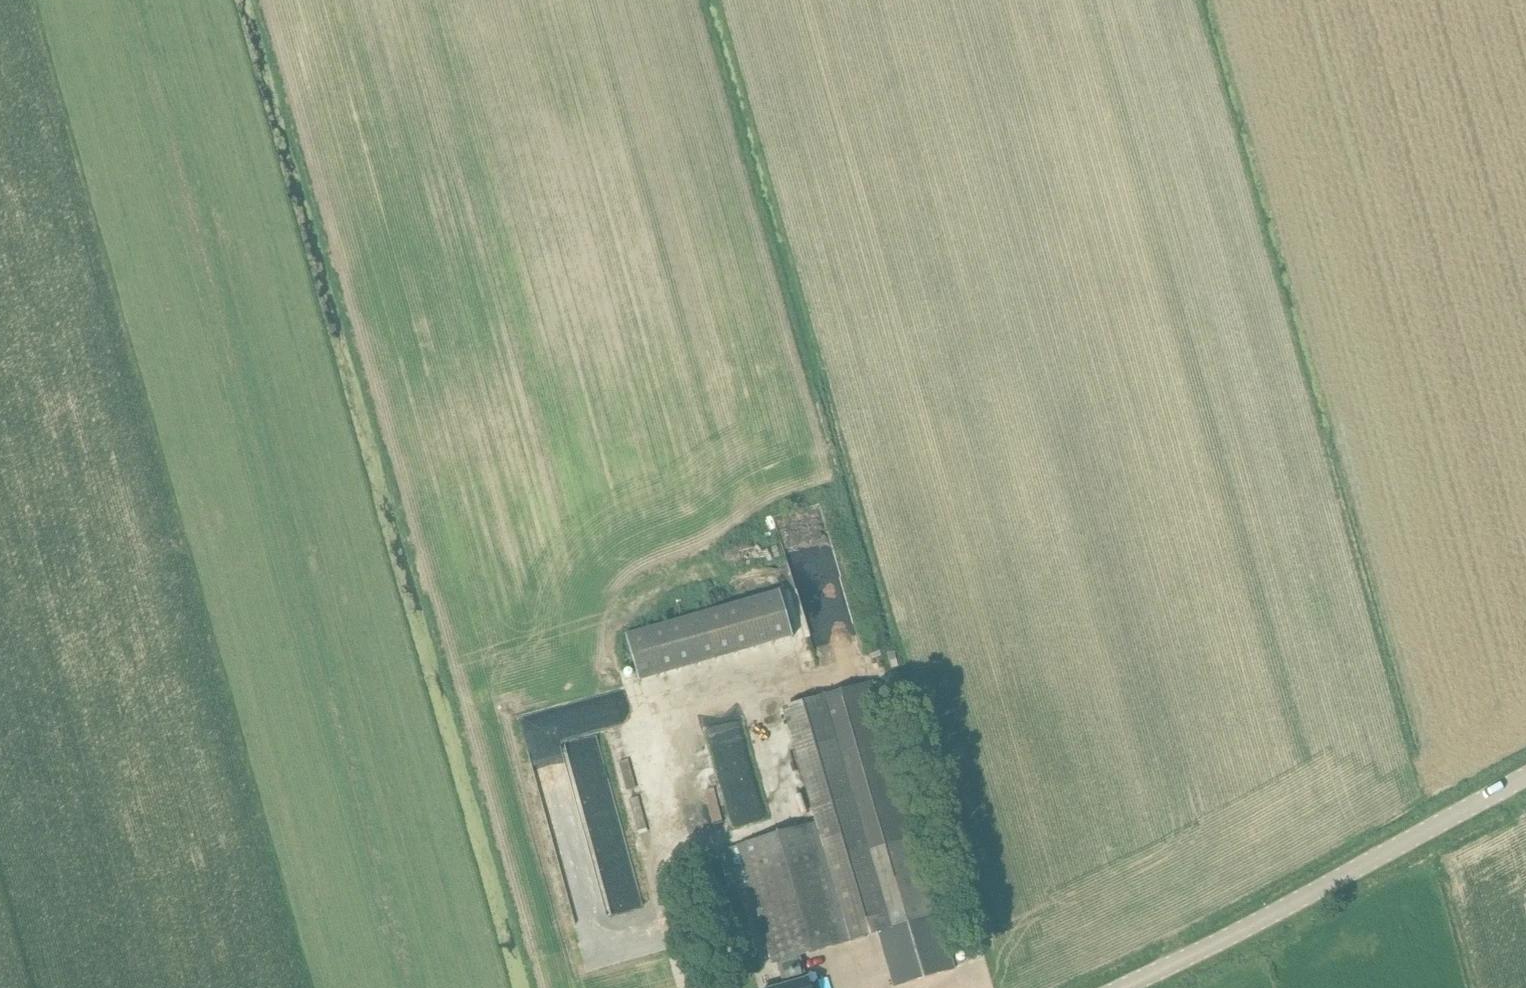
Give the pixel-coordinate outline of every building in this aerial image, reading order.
[(793,638),(780,590),(627,634),(640,682),(793,638)] [(889,679),(874,683),(882,712),(899,707),(892,682),(891,678),(889,679)] [(876,933),(937,916),(951,912),(945,893),(935,896),(882,712),(873,680),(782,706),(816,823),(850,941),(876,933)] [(554,711),(522,718),(571,923),(641,906),(619,814),(581,823),(554,711)] [(770,794),(799,786),(783,726),(754,734),(770,794)] [(711,735),(730,820),(759,813),(741,728),(711,735)] [(641,781),(655,847),(682,841),(668,776),(641,781)] [(774,963),(778,962),(800,956),(800,955),(850,941),(816,823),(725,850),(729,862),(723,864),(732,893),(740,891),(747,916),(759,912),(774,963)] [(876,933),(891,987),(892,987),(953,970),(937,916),(876,933)] [(778,962),(785,987),(783,987),(810,987),(808,980),(804,981),(800,970),(804,969),(800,956),(778,962)]
